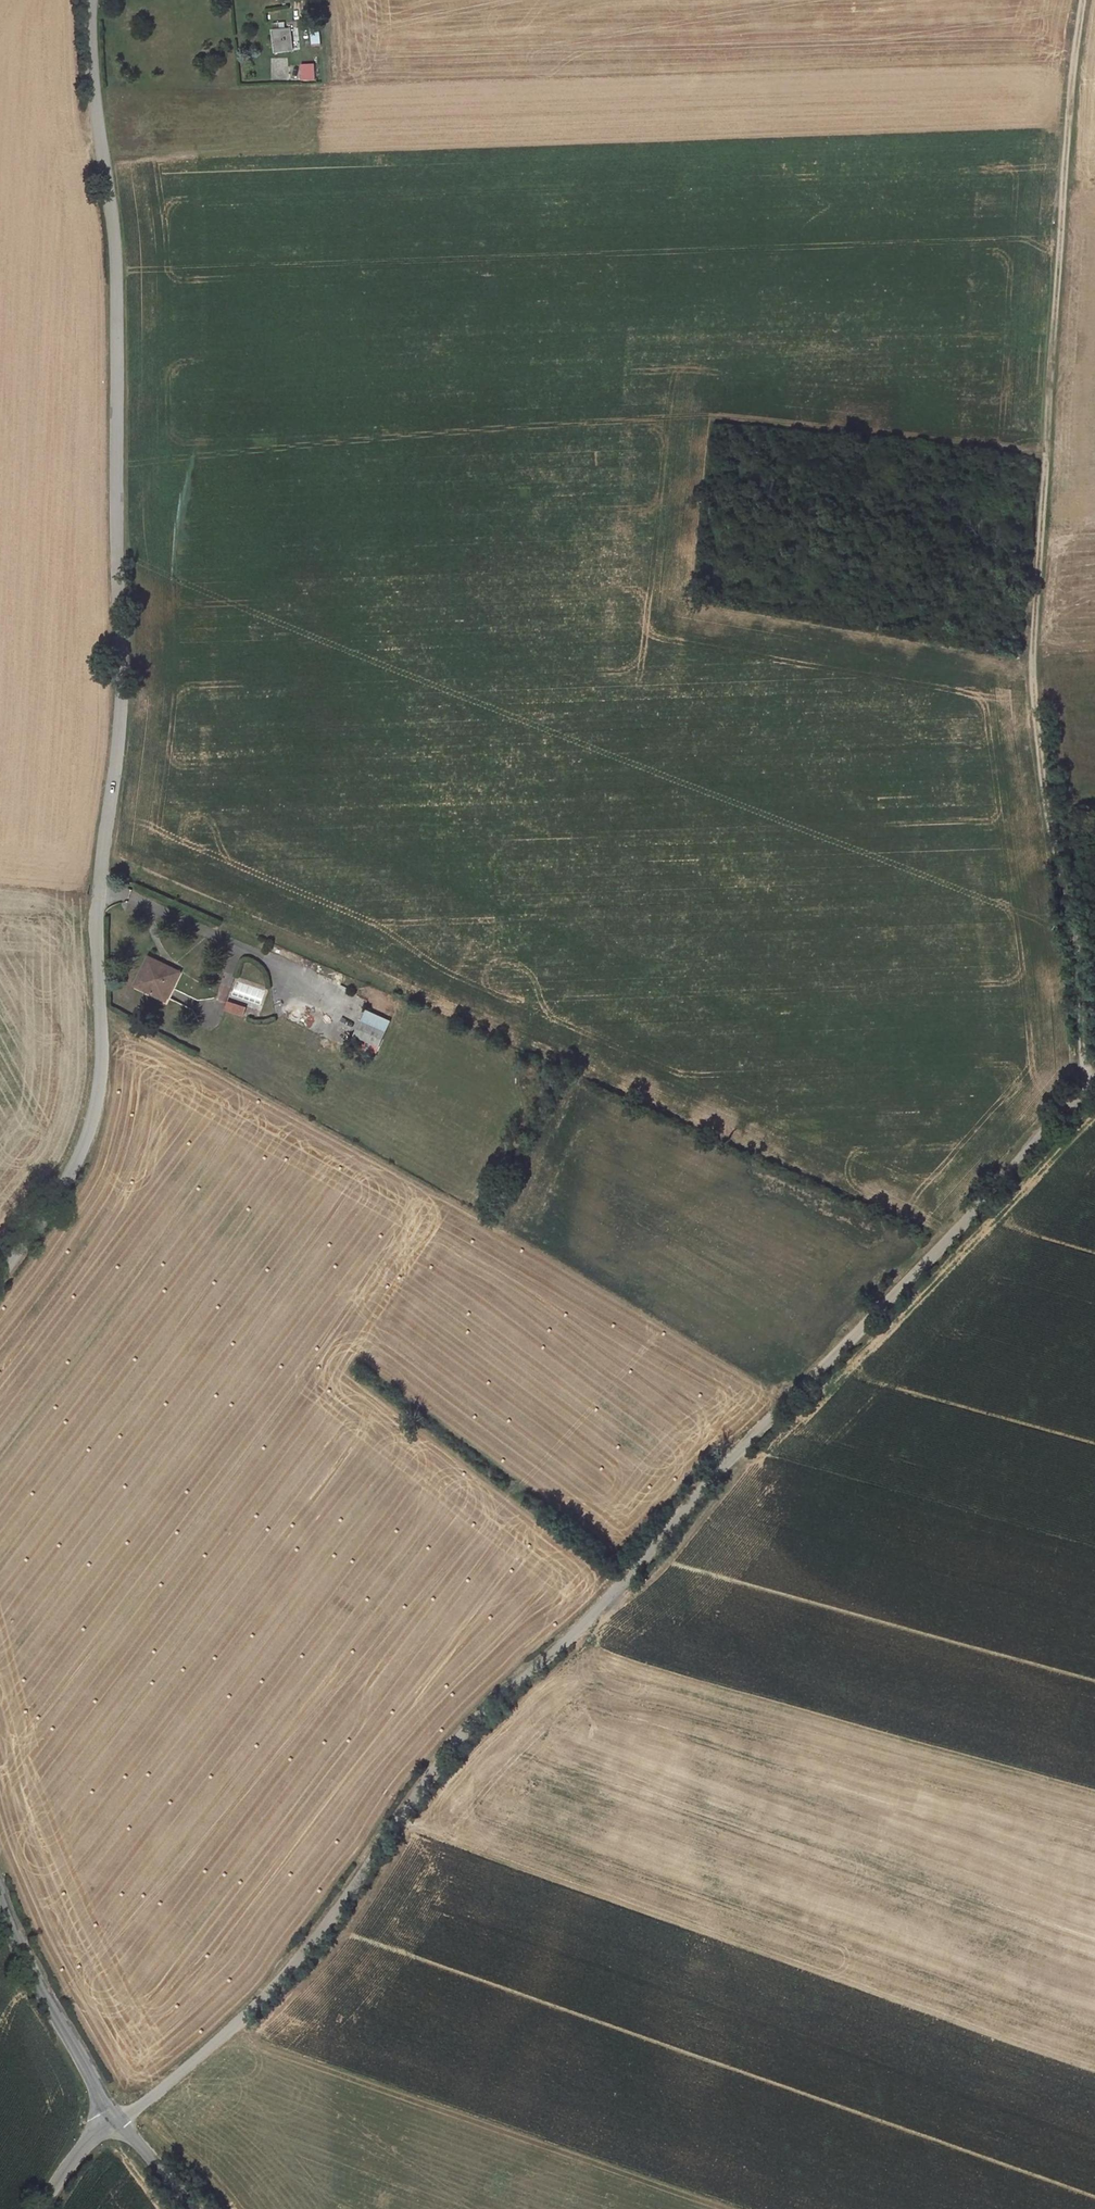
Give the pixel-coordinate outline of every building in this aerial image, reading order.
[(293,19),(278,20),(280,44),(295,44),(293,19)] [(314,80),(314,64),(300,64),(300,80),(314,80)] [(145,953),(134,974),(166,991),(176,969),(145,953)] [(134,974),(131,980),(163,996),(166,991),(134,974)] [(227,1001),(224,1011),(243,1016),(245,1006),(227,1001)] [(386,1032),(390,1023),(367,1013),(363,1022),(386,1032)] [(386,1032),(363,1022),(352,1047),(375,1057),(386,1032)]
